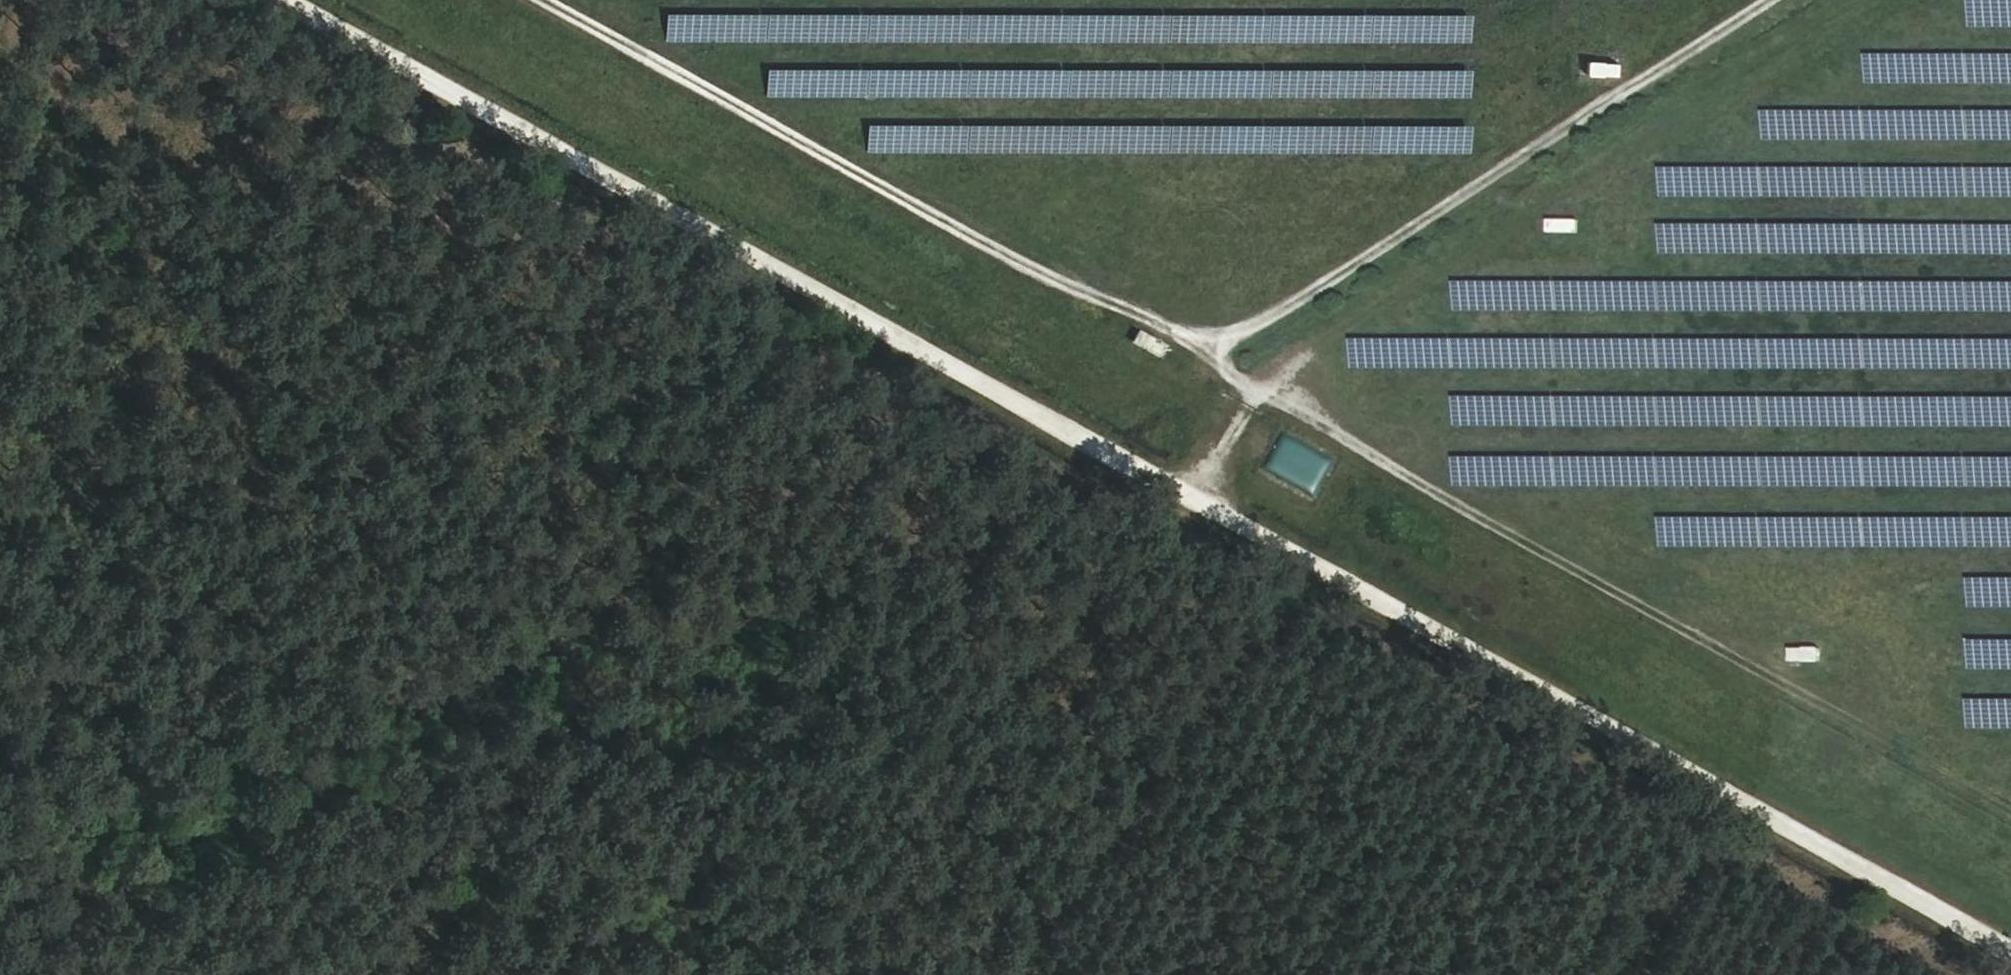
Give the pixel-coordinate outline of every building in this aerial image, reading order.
[(1966,23),(2010,23),(2010,0),(1966,0),(1966,23)] [(664,38),(705,38),(705,12),(664,12),(664,38)] [(2010,80),(2010,54),(1864,51),(1863,78),(2010,80)] [(1614,76),(1615,61),(1584,59),(1583,74),(1614,76)] [(808,90),(1469,103),(1470,72),(1189,66),(1189,77),(1126,76),(1126,72),(812,66),(812,86),(802,86),(802,70),(765,69),(765,95),(808,96),(808,90)] [(865,122),(865,149),(1469,155),(1470,128),(865,122)] [(1576,233),(1577,221),(1547,218),(1546,231),(1576,233)] [(1694,284),(1453,279),(1453,308),(1694,313),(1694,284)] [(1262,466),(1310,494),(1330,462),(1282,434),(1262,466)] [(1658,517),(1657,542),(1814,546),(1815,520),(1658,517)]
